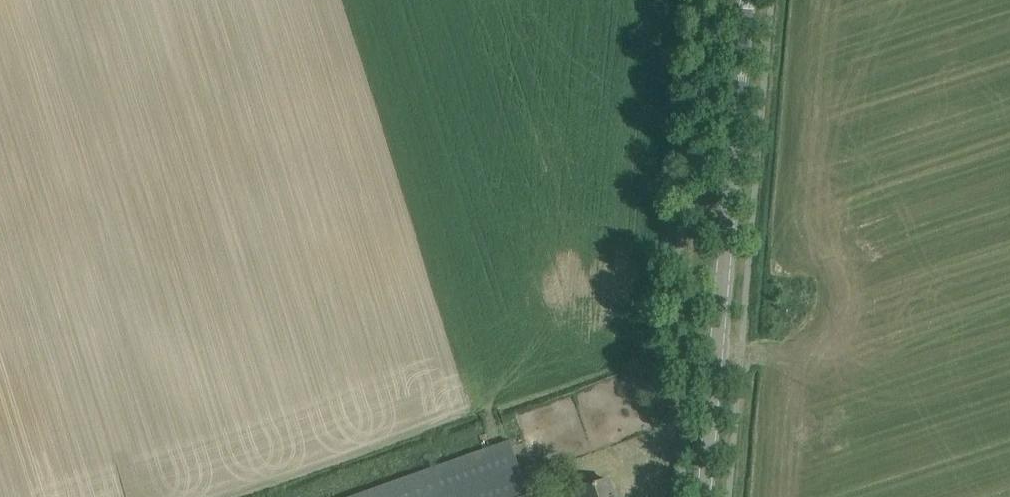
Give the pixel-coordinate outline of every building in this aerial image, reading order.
[(364,492),(366,496),(529,496),(509,441),(435,467),(364,492)] [(608,479),(579,490),(582,496),(614,496),(608,479)]
